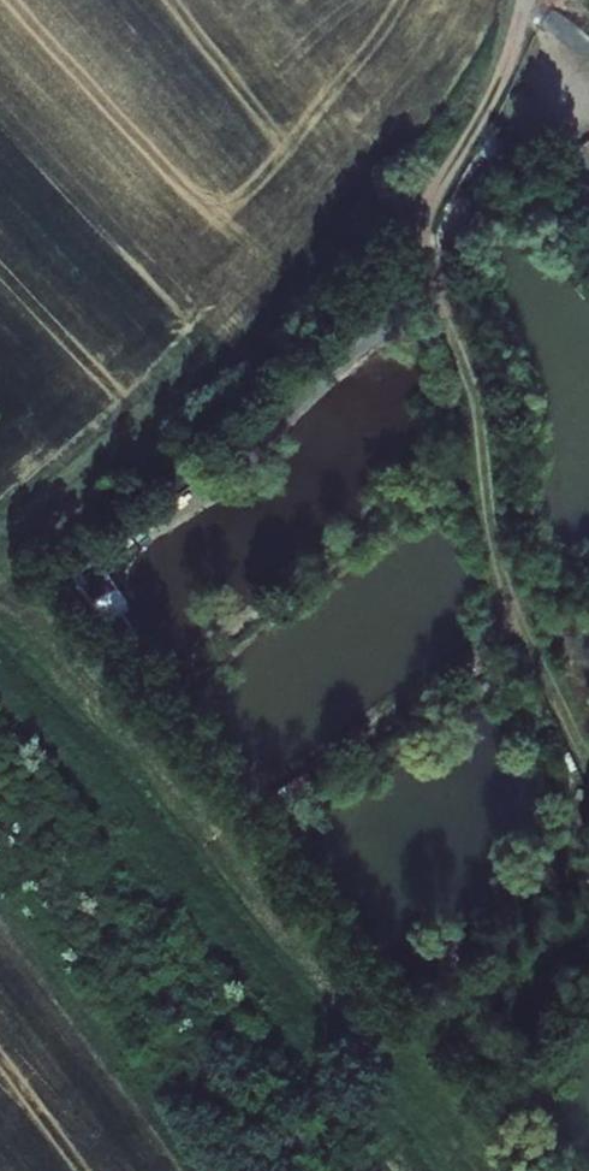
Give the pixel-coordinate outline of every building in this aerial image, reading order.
[(576,152),(588,168),(588,141),(576,152)]
